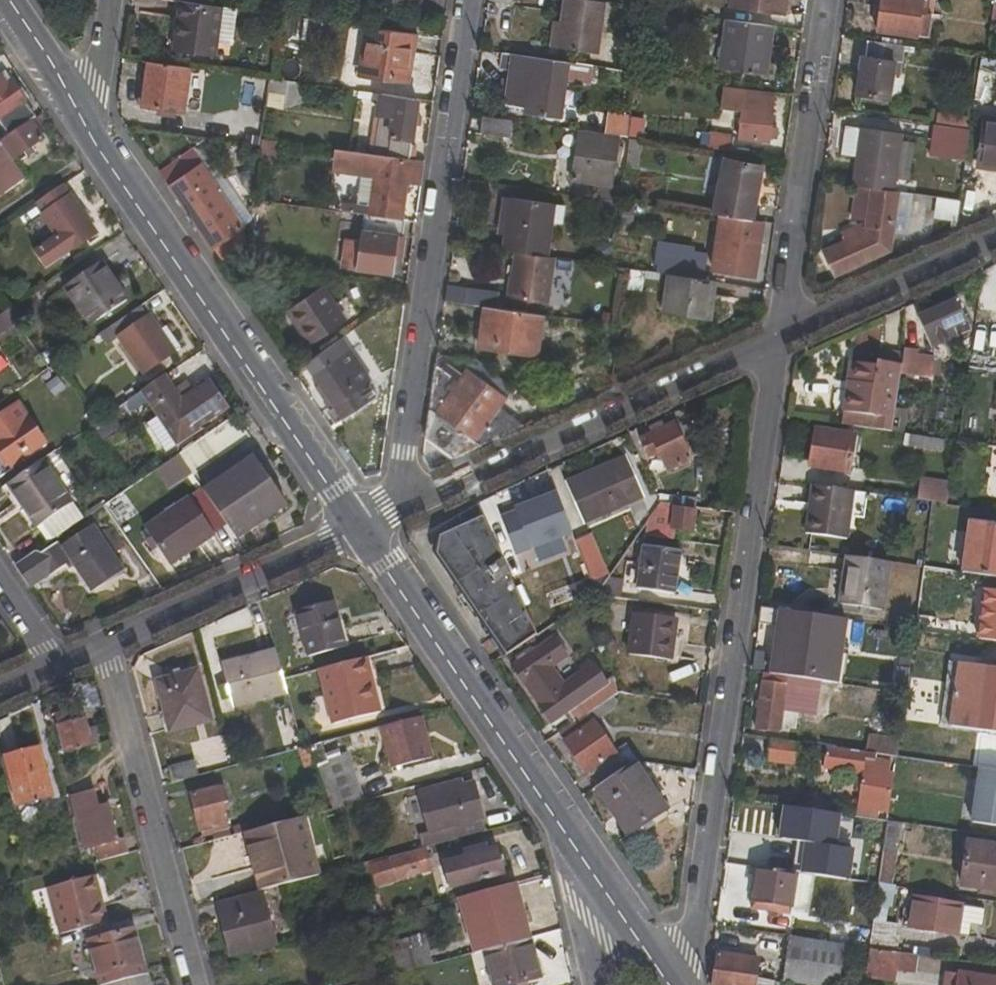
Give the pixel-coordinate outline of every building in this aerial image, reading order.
[(215,43),(221,6),(180,0),(172,50),(214,56),(215,43)] [(607,3),(590,0),(562,0),(559,21),(556,47),(600,53),(607,3)] [(784,15),(786,0),(731,0),(730,7),(784,15)] [(878,30),(928,37),(932,14),(927,13),(929,0),(882,0),(878,30)] [(233,45),(238,8),(221,6),(215,43),(233,45)] [(423,19),(377,14),(375,27),(413,33),(421,33),(423,19)] [(769,57),(765,57),(765,51),(769,25),(725,19),(718,69),(766,75),(769,57)] [(552,20),(549,46),(556,47),(559,21),(552,20)] [(765,51),(772,52),(775,26),(769,25),(765,51)] [(406,83),(413,33),(375,27),(369,27),(362,76),(406,83)] [(901,74),(905,46),(868,40),(867,58),(862,57),(857,95),(890,100),(894,73),(901,74)] [(572,79),(574,63),(502,53),(496,103),(504,104),(534,108),(534,114),(560,118),(566,78),(572,79)] [(148,61),(143,105),(151,106),(157,62),(148,61)] [(151,106),(183,111),(189,66),(157,62),(151,106)] [(590,82),(592,66),(574,63),(572,79),(590,82)] [(7,86),(12,82),(5,72),(0,76),(7,86)] [(8,136),(32,120),(36,117),(12,82),(7,86),(0,76),(0,124),(8,136)] [(259,77),(257,98),(268,99),(270,78),(259,77)] [(270,78),(268,99),(267,106),(289,108),(289,102),(292,82),(278,79),(270,78)] [(304,103),(307,83),(292,82),(289,102),(304,103)] [(736,137),(769,142),(777,92),(743,87),(736,137)] [(358,91),(358,98),(379,102),(380,94),(358,91)] [(380,94),(379,102),(371,154),(409,160),(418,99),(380,94)] [(534,114),(534,108),(504,104),(502,118),(514,120),(532,122),(534,114)] [(972,117),(938,113),(936,125),(970,130),(972,117)] [(630,122),(628,136),(641,138),(644,117),(631,115),(630,122)] [(514,120),(502,118),(482,116),(480,133),(511,137),(514,120)] [(977,167),(995,170),(995,119),(984,117),(977,167)] [(630,122),(605,119),(603,133),(619,135),(628,136),(630,122)] [(45,139),(32,120),(8,136),(0,142),(0,196),(24,180),(12,162),(45,139)] [(934,125),(930,154),(965,160),(970,130),(936,125),(934,125)] [(842,155),(855,157),(851,186),(858,187),(873,189),(895,192),(903,135),(846,126),(842,155)] [(571,180),(585,182),(583,195),(596,197),(599,197),(619,201),(621,187),(612,185),(619,135),(603,133),(578,129),(571,180)] [(710,132),(708,147),(732,151),(734,135),(710,132)] [(641,141),(628,140),(624,166),(637,168),(641,141)] [(407,182),(418,183),(421,162),(409,160),(371,154),(336,149),(333,170),(375,177),(369,215),(402,220),(407,182)] [(722,158),(713,213),(718,214),(755,220),(763,164),(722,158)] [(201,164),(167,187),(209,250),(213,248),(222,260),(242,246),(233,234),(244,226),(201,164)] [(622,179),(621,187),(619,201),(627,201),(630,180),(622,179)] [(67,255),(96,235),(64,186),(34,206),(67,255)] [(858,187),(852,220),(867,222),(873,189),(858,187)] [(835,275),(891,251),(899,193),(895,192),(873,189),(867,222),(843,234),(846,241),(824,251),(835,275)] [(501,196),(497,234),(504,235),(509,197),(501,196)] [(509,197),(504,235),(502,249),(513,251),(548,256),(553,222),(555,204),(509,197)] [(617,211),(619,201),(599,197),(597,208),(617,211)] [(935,215),(956,216),(956,198),(936,197),(935,215)] [(563,224),(565,205),(555,204),(553,222),(563,224)] [(734,275),(754,277),(762,221),(755,220),(718,214),(711,269),(734,272),(734,275)] [(399,236),(404,236),(406,221),(402,220),(369,215),(364,215),(359,252),(351,251),(349,269),(393,275),(399,236)] [(660,243),(656,271),(667,273),(705,278),(707,254),(693,252),(693,248),(660,243)] [(552,257),(548,256),(513,251),(507,296),(545,302),(552,257)] [(64,288),(89,326),(126,299),(101,262),(64,288)] [(708,296),(713,296),(716,280),(705,278),(667,273),(662,313),(704,319),(708,296)] [(323,285),(287,310),(311,345),(347,321),(323,285)] [(498,292),(468,288),(465,304),(484,307),(497,308),(498,292)] [(972,331),(958,299),(918,317),(933,350),(972,331)] [(150,314),(148,316),(141,307),(98,336),(106,345),(117,337),(143,374),(176,352),(150,314)] [(544,315),(497,308),(484,307),(479,341),(538,349),(544,315)] [(16,322),(8,311),(0,317),(0,334),(16,322)] [(537,357),(538,349),(479,341),(478,348),(537,357)] [(49,370),(57,364),(60,362),(49,347),(39,354),(49,370)] [(919,354),(919,349),(906,347),(904,364),(902,374),(932,379),(935,358),(919,354)] [(348,348),(313,373),(321,385),(324,389),(319,393),(339,423),(369,402),(361,389),(371,382),(348,348)] [(457,379),(436,365),(426,437),(454,457),(497,437),(485,427),(514,388),(472,358),(457,379)] [(849,413),(877,416),(876,429),(894,432),(902,374),(904,364),(879,361),(877,367),(850,362),(848,381),(853,382),(849,413)] [(208,380),(181,400),(164,377),(141,392),(176,444),(228,409),(208,380)] [(848,381),(844,412),(849,413),(853,382),(848,381)] [(321,385),(316,388),(319,393),(324,389),(321,385)] [(116,424),(135,411),(128,401),(109,414),(116,424)] [(44,443),(19,405),(0,417),(0,456),(7,468),(44,443)] [(849,413),(847,425),(876,429),(877,416),(849,413)] [(193,478),(249,438),(235,416),(234,417),(177,455),(193,478)] [(693,461),(676,424),(641,441),(648,458),(662,453),(671,471),(693,461)] [(851,473),(856,434),(815,429),(809,467),(851,473)] [(907,433),(905,446),(940,451),(942,438),(907,433)] [(253,456),(202,491),(236,542),(287,506),(253,456)] [(587,525),(645,498),(628,456),(566,483),(587,525)] [(43,460),(5,485),(18,505),(25,502),(42,526),(72,504),(43,460)] [(950,484),(923,481),(920,501),(947,504),(950,484)] [(849,540),(855,492),(812,485),(807,533),(849,540)] [(558,526),(544,495),(498,516),(511,547),(558,526)] [(697,498),(675,495),(674,504),(675,504),(696,507),(697,498)] [(169,566),(214,535),(189,499),(144,529),(148,535),(142,540),(152,553),(158,550),(169,566)] [(18,505),(36,530),(42,526),(25,502),(18,505)] [(674,504),(661,503),(637,537),(670,541),(672,529),(695,532),(697,510),(675,507),(675,504),(674,504)] [(42,526),(52,542),(83,520),(72,504),(42,526)] [(439,535),(436,555),(506,656),(539,634),(483,516),(439,535)] [(963,573),(995,578),(995,525),(970,522),(963,573)] [(41,554),(38,551),(16,566),(30,587),(70,559),(91,589),(120,569),(92,528),(61,549),(56,543),(41,554)] [(609,574),(590,533),(574,541),(594,595),(609,574)] [(676,594),(681,551),(644,546),(638,589),(676,594)] [(885,610),(891,563),(847,557),(840,604),(885,610)] [(924,567),(914,630),(932,632),(932,623),(925,623),(926,619),(930,620),(932,605),(942,606),(944,594),(956,594),(960,572),(924,567)] [(307,657),(346,648),(334,601),(295,611),(307,657)] [(777,670),(783,671),(782,675),(819,680),(839,683),(847,621),(787,612),(761,609),(759,624),(783,627),(777,670)] [(673,661),(678,619),(635,613),(629,654),(673,661)] [(552,724),(566,714),(571,724),(613,695),(617,692),(614,678),(609,682),(594,662),(566,684),(555,668),(569,658),(555,635),(513,666),(552,724)] [(895,691),(906,693),(912,650),(902,650),(895,691)] [(287,693),(283,679),(276,652),(223,665),(234,706),(287,693)] [(331,725),(378,713),(364,658),(318,670),(331,725)] [(979,666),(969,729),(995,733),(995,727),(995,668),(979,666)] [(170,730),(210,718),(198,671),(157,681),(170,730)] [(817,690),(819,680),(782,675),(764,673),(756,728),(782,733),(789,687),(817,690)] [(615,709),(618,703),(613,695),(571,724),(560,732),(588,774),(591,773),(601,786),(638,761),(627,745),(617,751),(597,722),(615,709)] [(54,714),(64,752),(91,744),(86,728),(81,706),(54,714)] [(373,774),(414,763),(403,722),(361,733),(373,774)] [(100,742),(95,727),(86,728),(91,744),(100,742)] [(868,752),(897,757),(899,740),(870,735),(868,752)] [(804,766),(808,743),(771,739),(769,761),(804,766)] [(333,810),(339,808),(365,801),(346,753),(340,755),(338,750),(325,753),(322,743),(309,747),(316,766),(333,810)] [(309,747),(301,749),(297,750),(305,770),(316,766),(309,747)] [(18,806),(52,797),(40,749),(5,758),(18,806)] [(879,817),(880,811),(889,812),(895,776),(889,775),(891,761),(867,758),(868,752),(849,749),(846,772),(864,775),(859,815),(879,817)] [(629,836),(669,809),(638,761),(601,786),(597,788),(629,836)] [(194,762),(169,769),(173,784),(198,777),(194,762)] [(686,768),(685,779),(696,781),(698,770),(686,768)] [(995,826),(995,771),(981,769),(973,823),(995,826)] [(428,835),(418,837),(421,849),(426,849),(486,832),(474,783),(462,787),(460,781),(418,792),(428,835)] [(203,838),(211,836),(213,842),(232,836),(219,788),(191,795),(203,838)] [(94,791),(70,797),(75,813),(98,808),(94,791)] [(75,813),(84,847),(94,846),(116,840),(108,806),(98,808),(75,813)] [(836,847),(840,813),(787,806),(783,839),(836,847)] [(263,893),(318,877),(303,818),(250,831),(245,833),(262,893),(263,893)] [(901,822),(888,821),(884,852),(882,865),(879,884),(893,886),(901,822)] [(247,824),(233,827),(235,836),(245,833),(250,831),(247,824)] [(98,862),(138,850),(135,835),(116,840),(94,846),(98,862)] [(968,841),(962,886),(995,891),(995,846),(968,841)] [(497,848),(488,850),(486,844),(462,851),(464,857),(444,863),(450,889),(503,874),(497,848)] [(375,887),(431,873),(426,849),(421,849),(369,864),(375,887)] [(884,852),(870,850),(868,862),(882,865),(884,852)] [(814,859),(767,852),(765,868),(812,874),(814,859)] [(868,862),(866,881),(879,884),(882,865),(868,862)] [(812,874),(765,868),(758,867),(753,902),(793,908),(793,912),(808,914),(814,874),(812,874)] [(90,877),(43,890),(56,936),(103,924),(90,877)] [(890,907),(898,907),(900,887),(893,886),(879,884),(875,921),(887,923),(890,907)] [(460,899),(475,955),(484,952),(525,941),(510,886),(460,899)] [(263,893),(262,893),(217,904),(231,954),(276,942),(263,893)] [(970,922),(963,921),(965,907),(965,902),(913,896),(912,910),(905,910),(903,927),(968,936),(970,922)] [(970,922),(972,908),(965,907),(963,921),(970,922)] [(887,923),(875,921),(871,948),(898,951),(899,936),(897,935),(898,924),(887,923)] [(99,984),(108,984),(146,975),(134,931),(88,943),(99,984)] [(424,932),(394,937),(400,967),(430,962),(424,932)] [(804,984),(836,984),(841,943),(790,936),(784,982),(804,984)] [(541,978),(531,940),(525,941),(484,952),(491,984),(529,984),(528,981),(541,978)] [(898,971),(916,973),(919,954),(898,951),(871,948),(866,976),(896,981),(898,971)] [(715,978),(717,984),(772,984),(773,981),(758,979),(760,960),(720,955),(715,978)] [(958,972),(957,975),(945,973),(944,984),(995,984),(995,978),(958,972)] [(146,975),(108,984),(148,984),(146,975)]
